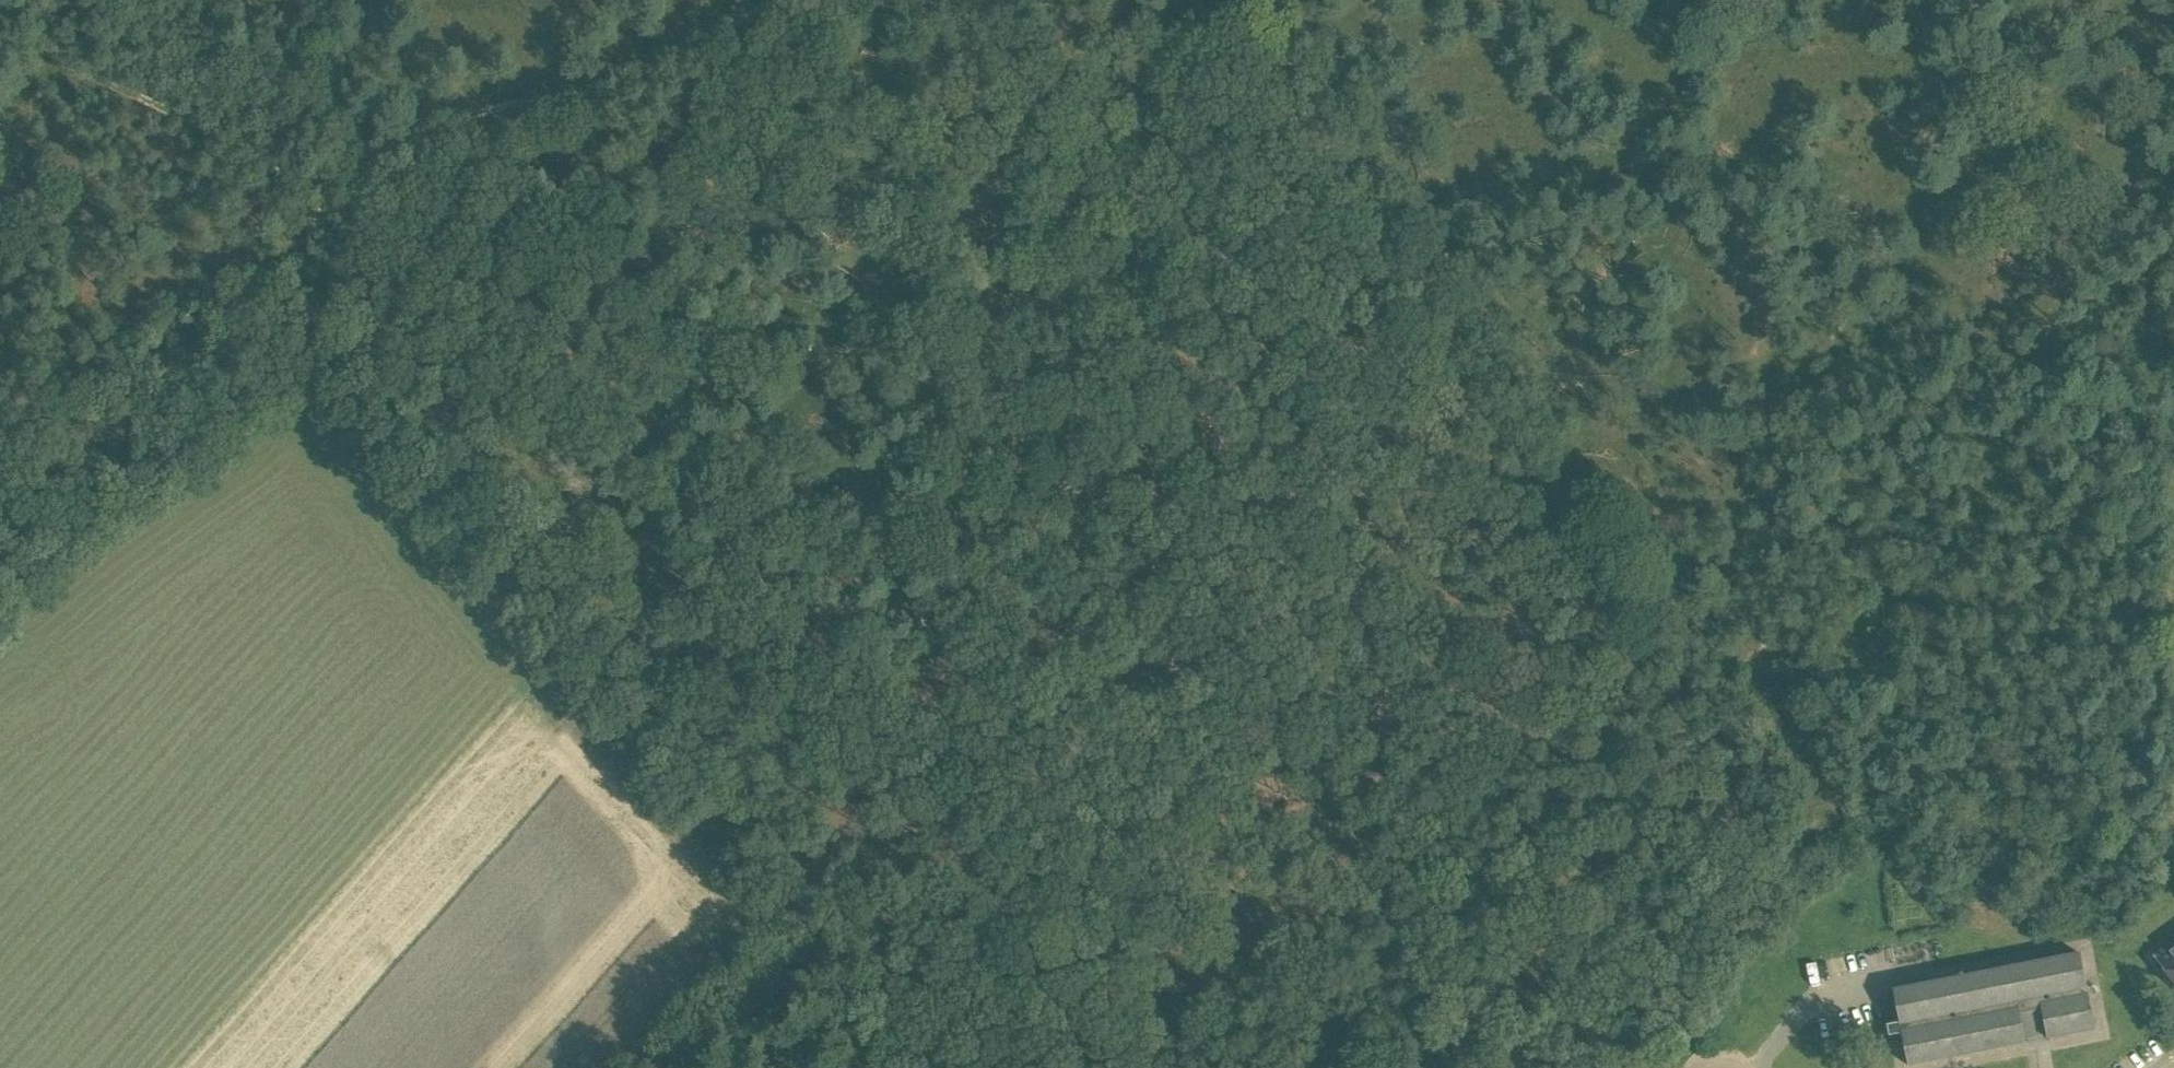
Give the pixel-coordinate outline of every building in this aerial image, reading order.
[(2157,958),(2173,983),(2173,947),(2157,958)] [(1901,1023),(1888,1026),(1890,1037),(1903,1035),(1909,1067),(2027,1045),(2026,1040),(2024,1031),(2046,1027),(2048,1037),(2048,1041),(2096,1032),(2082,957),(1895,991),(1901,1023)] [(2046,1027),(2024,1031),(2026,1040),(2048,1037),(2046,1027)]
